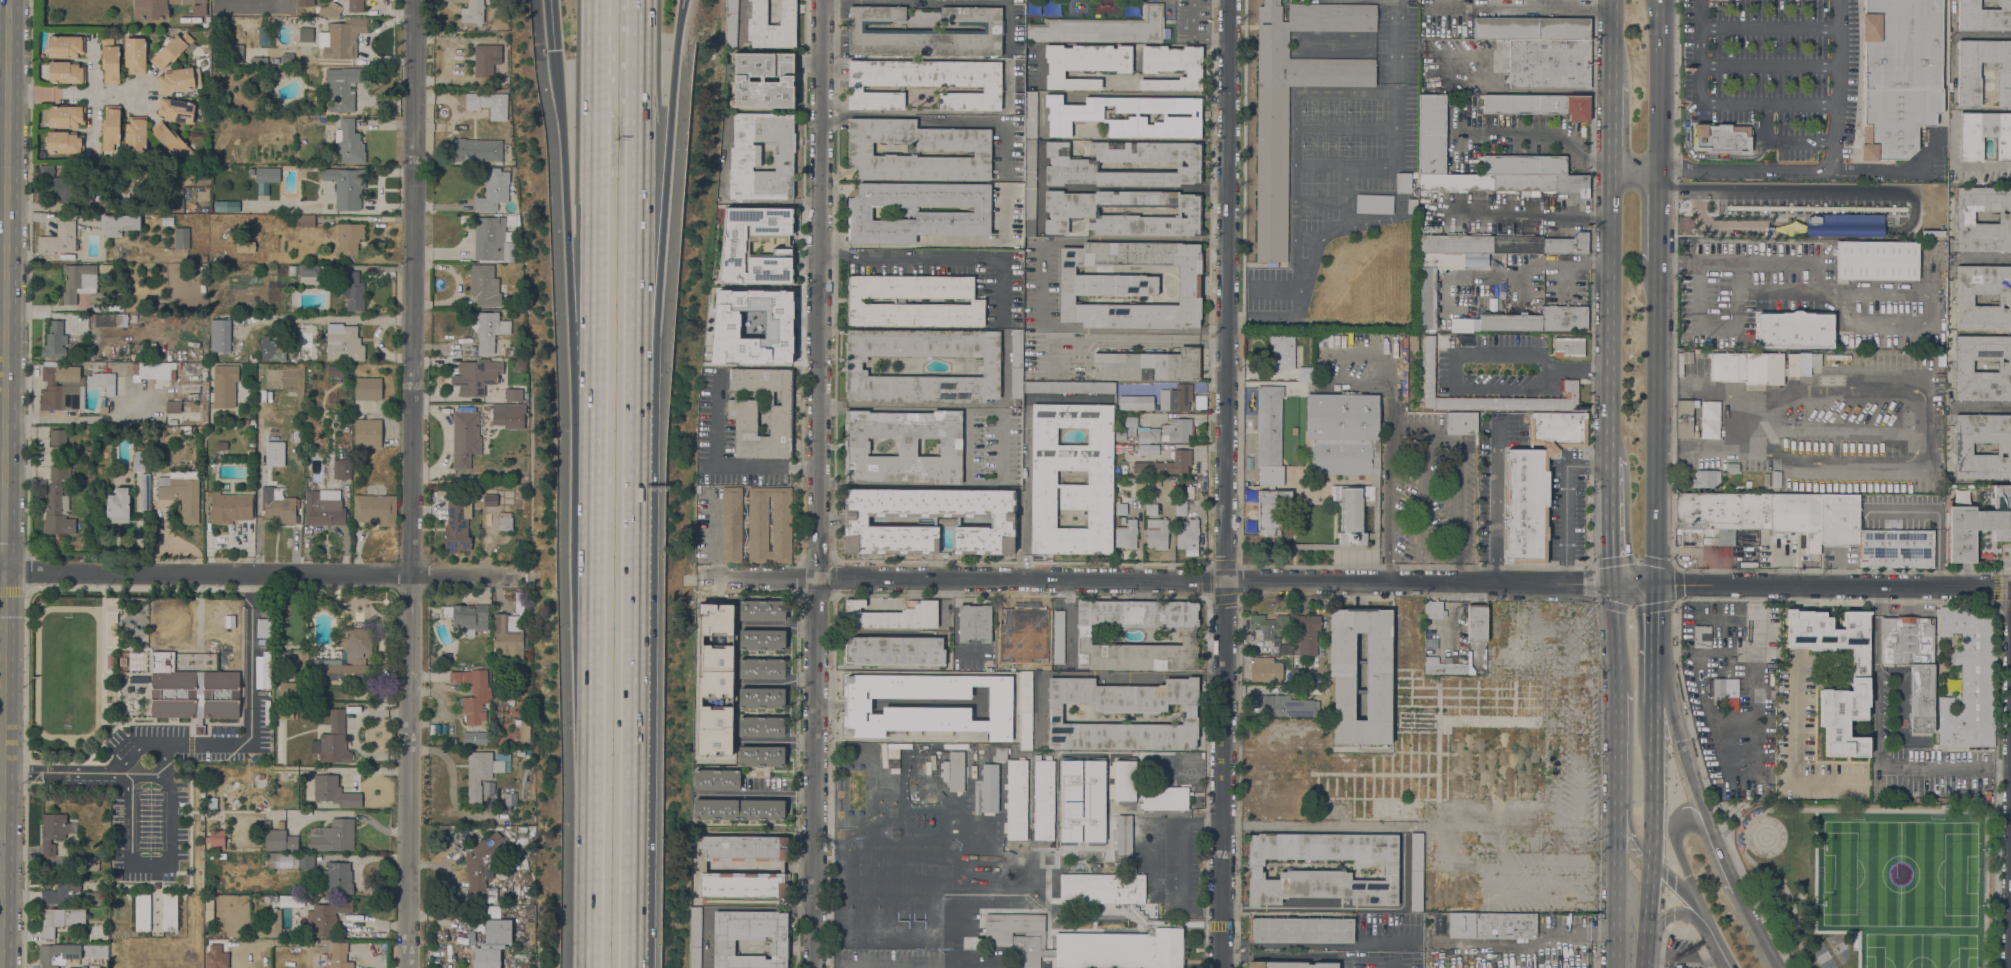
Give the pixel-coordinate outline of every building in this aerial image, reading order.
[(133,20),(133,0),(206,0),(206,16),(192,16),(192,5),(199,5),(199,3),(167,3),(167,10),(169,10),(169,17),(167,17),(167,20),(133,20)] [(327,6),(331,0),(342,7),(342,0),(363,0),(363,12),(348,12),(348,8),(343,7),(339,13),(339,17),(323,16),(323,15),(319,15),(319,6),(327,6)] [(468,3),(468,0),(489,0),(489,17),(467,16),(467,3),(468,3)] [(724,44),(725,0),(737,0),(737,12),(735,49),(725,49),(724,44)] [(748,1),(748,0),(767,0),(767,25),(780,25),(780,20),(781,20),(781,0),(796,0),(795,47),(751,47),(751,40),(747,40),(747,18),(751,18),(751,1),(748,1)] [(1373,86),(1374,59),(1287,58),(1288,30),(1375,31),(1375,5),(1287,3),(1287,19),(1278,19),(1278,0),(1259,0),(1259,6),(1258,6),(1253,261),(1285,262),(1288,85),(1373,86)] [(1861,88),(1940,89),(1941,0),(1862,0),(1861,88)] [(1998,4),(1998,0),(2010,0),(2010,31),(1958,31),(1958,0),(1979,0),(1979,9),(2000,9),(2000,4),(1998,4)] [(1143,41),(1143,42),(1132,42),(1132,41),(1118,41),(1118,42),(1113,42),(1113,41),(1073,41),(1064,41),(1064,40),(1045,40),(1045,41),(1039,41),(1039,40),(1026,40),(1027,24),(1045,24),(1045,19),(1140,20),(1140,2),(1163,3),(1162,41),(1143,41)] [(848,47),(847,47),(847,23),(848,23),(848,6),(905,6),(905,21),(889,21),(889,24),(864,24),(864,29),(984,30),(984,25),(958,25),(958,21),(941,21),(941,7),(1001,7),(1001,56),(848,55),(848,47)] [(1473,39),(1474,17),(1590,18),(1590,40),(1509,39),(1473,39)] [(368,19),(367,33),(356,33),(356,58),(329,58),(323,58),(323,47),(321,46),(321,33),(328,33),(328,23),(344,23),(344,20),(347,20),(347,18),(368,19)] [(178,57),(177,57),(172,62),(171,61),(161,71),(150,60),(158,51),(159,51),(176,34),(180,38),(185,32),(194,40),(192,42),(178,57)] [(84,54),(78,54),(77,58),(48,58),(48,37),(50,37),(50,36),(84,36),(84,54)] [(104,83),(104,69),(102,69),(102,38),(114,38),(114,46),(119,46),(119,74),(120,74),(120,83),(104,83)] [(128,74),(128,67),(124,67),(124,38),(145,38),(145,74),(128,74)] [(1590,40),(1589,89),(1508,88),(1509,39),(1590,40)] [(1958,40),(2010,41),(2010,108),(2010,107),(1997,107),(1997,68),(2000,68),(2000,62),(1979,62),(1979,77),(1980,77),(1980,107),(1957,107),(1958,40)] [(243,63),(226,63),(227,44),(244,44),(243,63)] [(501,45),(501,64),(493,64),(493,76),(475,76),(475,45),(501,45)] [(1062,45),(1062,48),(1072,48),(1072,45),(1112,45),(1112,48),(1116,48),(1116,45),(1131,46),(1131,73),(1116,73),(1116,72),(1104,71),(1104,70),(1094,70),(1094,72),(1084,72),(1084,70),(1079,70),(1079,72),(1067,71),(1067,70),(1064,70),(1063,79),(1101,79),(1101,90),(1045,89),(1046,75),(1048,75),(1048,62),(1046,62),(1046,57),(1044,57),(1044,45),(1062,45)] [(1167,46),(1167,49),(1182,49),(1182,46),(1202,46),(1201,52),(1202,52),(1202,83),(1201,83),(1201,90),(1139,90),(1139,79),(1178,79),(1178,77),(1185,77),(1185,69),(1183,69),(1183,71),(1169,71),(1169,72),(1156,72),(1156,73),(1141,73),(1141,46),(1167,46)] [(293,54),(293,64),(282,64),(282,53),(293,54)] [(734,53),(793,53),(793,108),(733,107),(733,106),(731,106),(731,99),(733,99),(734,61),(732,61),(732,54),(734,54),(734,53)] [(267,64),(250,63),(251,56),(267,56),(267,64)] [(1001,62),(1001,110),(939,110),(939,92),(983,93),(983,86),(862,85),(862,92),(904,92),(904,109),(847,109),(847,60),(1001,62)] [(85,83),(51,83),(51,82),(49,82),(49,62),(78,62),(78,66),(85,66),(85,83)] [(284,74),(280,74),(280,71),(277,71),(277,74),(274,74),(274,65),(284,65),(284,74)] [(157,76),(164,75),(163,71),(192,67),(192,68),(199,67),(201,84),(194,85),(194,89),(160,93),(157,76)] [(328,81),(326,81),(326,82),(320,82),(320,69),(341,69),(341,68),(366,68),(366,83),(354,82),(354,112),(352,112),(352,116),(329,116),(329,101),(328,101),(328,81)] [(1861,88),(1861,160),(1905,160),(1916,150),(1916,126),(1935,126),(1935,113),(1942,113),(1942,89),(1940,89),(1861,88)] [(1035,236),(1024,236),(1025,92),(1037,93),(1037,140),(1036,140),(1035,236)] [(1105,137),(1105,122),(1102,122),(1102,120),(1070,120),(1070,131),(1072,131),(1072,137),(1048,137),(1048,120),(1046,120),(1046,114),(1048,114),(1049,107),(1045,107),(1045,94),(1062,94),(1062,105),(1085,105),(1085,97),(1201,98),(1200,119),(1202,119),(1202,125),(1200,125),(1200,138),(1105,137)] [(1417,172),(1417,174),(1445,175),(1445,95),(1418,95),(1417,172)] [(1482,95),(1589,96),(1589,121),(1569,121),(1569,114),(1482,113),(1482,95)] [(160,98),(193,103),(193,104),(195,104),(192,124),(163,120),(164,116),(157,115),(160,98)] [(102,151),(102,141),(103,141),(103,120),(105,120),(105,106),(121,105),(121,115),(120,115),(120,143),(114,143),(114,151),(102,151)] [(499,118),(487,118),(487,105),(499,106),(499,118)] [(85,124),(78,124),(78,127),(49,128),(49,123),(43,123),(43,109),(49,109),(49,108),(51,108),(51,106),(85,106),(85,124)] [(729,199),(729,169),(730,169),(730,147),(733,147),(733,113),(787,113),(787,114),(793,114),(793,133),(795,133),(795,152),(793,152),(793,198),(787,198),(787,199),(729,199)] [(1960,113),(2010,113),(2010,161),(1999,161),(1999,160),(1996,160),(1996,137),(1982,137),(1982,162),(1960,162),(1960,113)] [(147,117),(146,153),(125,152),(125,123),(129,123),(129,116),(147,117)] [(340,129),(340,124),(339,124),(339,120),(340,120),(340,118),(354,118),(354,133),(359,133),(359,140),(361,140),(361,144),(364,144),(364,152),(365,152),(365,163),(341,163),(341,153),(338,153),(338,142),(335,142),(335,129),(340,129)] [(858,179),(858,172),(857,168),(855,169),(854,168),(853,167),(854,165),(852,164),(848,164),(848,118),(916,119),(916,128),(990,129),(990,179),(858,179)] [(161,119),(170,130),(172,129),(186,145),(187,145),(193,152),(184,159),(180,154),(174,158),(149,130),(161,119)] [(1731,126),(1750,126),(1750,129),(1752,129),(1752,137),(1750,137),(1750,153),(1739,153),(1739,152),(1728,152),(1728,154),(1725,154),(1725,155),(1721,155),(1721,154),(1718,154),(1718,151),(1707,151),(1707,149),(1694,149),(1694,137),(1694,133),(1692,133),(1692,128),(1694,128),(1694,124),(1697,124),(1697,123),(1703,123),(1703,124),(1707,124),(1707,126),(1717,126),(1717,124),(1731,124),(1731,126)] [(83,154),(47,153),(48,131),(77,132),(77,136),(83,136),(83,154)] [(502,161),(450,161),(450,139),(458,139),(458,138),(466,138),(466,139),(477,139),(477,140),(502,140),(502,161)] [(1068,159),(1095,159),(1095,155),(1088,155),(1088,142),(1201,143),(1201,184),(1179,184),(1179,186),(1095,186),(1095,183),(1063,183),(1063,185),(1044,185),(1045,166),(1050,166),(1050,157),(1045,157),(1045,141),(1068,142),(1068,159)] [(1482,175),(1482,155),(1565,156),(1565,175),(1482,175)] [(53,177),(73,178),(73,203),(61,203),(61,195),(46,195),(47,180),(40,180),(40,165),(54,165),(53,177)] [(255,182),(255,174),(249,174),(249,168),(255,168),(255,167),(280,167),(279,182),(255,182)] [(488,211),(488,212),(475,211),(475,195),(477,195),(477,198),(485,198),(485,184),(482,184),(482,168),(501,168),(501,171),(509,171),(509,183),(508,183),(508,202),(497,202),(497,211),(488,211)] [(336,179),(331,179),(331,180),(322,180),(322,179),(321,179),(321,169),(336,169),(358,170),(358,169),(365,169),(365,189),(361,189),(361,194),(359,194),(359,198),(361,198),(361,210),(336,210),(336,179)] [(129,199),(121,199),(121,192),(116,192),(116,173),(135,173),(136,180),(134,180),(134,192),(129,192),(129,199)] [(1411,173),(1411,194),(1396,193),(1396,173),(1411,173)] [(1438,190),(1438,192),(1429,192),(1420,192),(1420,190),(1417,190),(1417,178),(1417,174),(1445,175),(1482,175),(1565,175),(1589,175),(1589,198),(1578,198),(1578,192),(1554,192),(1554,191),(1466,190),(1466,192),(1457,192),(1457,190),(1456,190),(1456,192),(1447,192),(1447,190),(1438,190)] [(847,243),(848,198),(852,197),(854,197),(856,195),(857,193),(858,191),(858,183),(990,184),(990,235),(915,234),(915,244),(847,243)] [(1957,187),(2010,188),(2010,252),(1956,251),(1957,187)] [(209,191),(209,201),(200,201),(200,200),(197,200),(197,191),(209,191)] [(1067,234),(1044,234),(1044,219),(1049,219),(1050,211),(1044,211),(1044,191),(1063,191),(1063,193),(1095,193),(1095,191),(1179,191),(1179,194),(1201,194),(1201,235),(1087,234),(1087,222),(1094,222),(1094,217),(1068,217),(1068,220),(1067,234)] [(1393,195),(1392,214),(1355,213),(1356,194),(1393,195)] [(1416,199),(1416,214),(1407,213),(1407,199),(1416,199)] [(238,201),(213,201),(213,212),(238,213),(238,201)] [(719,282),(719,271),(720,271),(720,258),(721,258),(722,246),(722,233),(723,233),(724,217),(724,207),(791,208),(793,208),(793,213),(791,213),(791,216),(793,216),(793,222),(791,222),(791,230),(793,230),(793,234),(791,234),(788,234),(788,240),(793,240),(793,248),(791,248),(791,257),(792,257),(792,261),(791,261),(791,269),(792,269),(792,274),(790,274),(790,278),(792,278),(792,283),(790,283),(719,282)] [(1805,235),(1805,214),(1883,215),(1883,235),(1805,235)] [(121,230),(121,237),(104,237),(104,230),(101,230),(101,215),(140,215),(140,230),(121,230)] [(315,216),(315,227),(296,226),(296,224),(290,224),(290,218),(296,218),(296,215),(315,216)] [(506,215),(516,215),(516,226),(506,226),(506,215)] [(475,217),(505,217),(505,242),(515,242),(515,262),(503,262),(503,259),(474,259),(475,217)] [(75,252),(54,251),(54,254),(38,254),(38,236),(57,236),(57,220),(75,221),(75,252)] [(338,224),(365,224),(365,226),(364,226),(364,230),(365,230),(365,233),(364,233),(364,236),(365,236),(365,239),(359,239),(359,243),(358,243),(358,255),(342,255),(342,251),(338,251),(338,224)] [(189,249),(174,249),(175,228),(189,228),(189,249)] [(1542,236),(1542,238),(1574,238),(1574,236),(1578,232),(1588,232),(1588,254),(1488,253),(1464,253),(1417,253),(1417,235),(1446,235),(1446,233),(1455,233),(1455,235),(1456,233),(1465,233),(1465,235),(1471,235),(1471,233),(1479,233),(1479,235),(1480,235),(1480,233),(1489,233),(1489,236),(1542,236)] [(236,252),(236,241),(254,242),(254,252),(236,252)] [(1917,242),(1917,280),(1837,279),(1837,241),(1917,242)] [(1082,328),(1082,322),(1059,322),(1060,248),(1082,248),(1082,242),(1181,243),(1181,244),(1199,244),(1199,252),(1201,253),(1201,274),(1199,274),(1199,297),(1200,297),(1200,319),(1198,319),(1198,327),(1181,327),(1181,328),(1082,328)] [(1464,253),(1463,266),(1463,269),(1435,269),(1435,270),(1437,270),(1437,273),(1435,273),(1435,282),(1438,282),(1438,289),(1435,289),(1435,294),(1438,294),(1438,301),(1435,301),(1435,329),(1420,329),(1420,267),(1417,267),(1417,253),(1464,253)] [(1463,266),(1464,253),(1488,253),(1488,266),(1463,266)] [(114,264),(114,273),(101,273),(101,264),(114,264)] [(494,265),(494,278),(498,278),(498,294),(501,294),(501,306),(476,306),(476,295),(470,295),(470,264),(494,265)] [(65,292),(65,274),(63,274),(63,265),(96,265),(96,293),(76,293),(76,305),(62,305),(63,292),(65,292)] [(299,275),(299,274),(295,274),(295,265),(319,265),(319,276),(299,275)] [(1956,266),(2010,266),(2010,330),(1955,329),(1956,266)] [(364,311),(346,311),(347,298),(342,298),(342,274),(347,274),(347,271),(359,271),(359,283),(364,283),(364,311)] [(846,325),(847,275),(973,276),(973,299),(984,299),(984,326),(846,325)] [(792,291),(713,289),(711,362),(790,365),(792,291)] [(1479,314),(1541,315),(1541,306),(1587,306),(1587,331),(1479,330),(1479,314)] [(1757,313),(1781,314),(1781,312),(1789,312),(1793,310),(1800,310),(1804,313),(1812,313),(1812,314),(1832,314),(1831,347),(1756,346),(1756,343),(1757,321),(1757,313)] [(474,312),(493,313),(493,312),(499,312),(499,320),(511,321),(510,334),(499,334),(494,334),(494,354),(478,354),(478,338),(476,338),(477,333),(474,329),(471,327),(471,323),(473,320),(474,320),(474,312)] [(116,313),(127,313),(127,326),(95,326),(95,323),(90,323),(90,315),(116,315),(116,313)] [(230,352),(210,352),(210,319),(230,320),(230,352)] [(63,335),(67,335),(67,345),(63,345),(63,348),(66,348),(66,357),(41,357),(41,348),(43,348),(43,345),(46,345),(46,334),(49,334),(49,320),(63,320),(63,335)] [(360,337),(360,345),(365,345),(365,360),(326,360),(326,323),(343,323),(343,326),(357,326),(357,337),(360,337)] [(1022,381),(1022,391),(1022,398),(1011,398),(1011,329),(1023,329),(1022,381)] [(985,399),(985,403),(846,402),(846,391),(845,391),(845,342),(846,342),(847,330),(999,331),(999,350),(1001,350),(1001,358),(999,358),(999,384),(1001,384),(1001,393),(999,393),(999,399),(985,399)] [(1408,332),(1416,332),(1590,333),(1590,413),(1586,413),(1529,413),(1477,412),(1446,412),(1407,412),(1408,332)] [(1317,335),(1333,335),(1332,348),(1327,348),(1327,342),(1322,342),(1322,348),(1317,348),(1317,335)] [(1294,369),(1264,369),(1264,357),(1272,357),(1272,347),(1269,347),(1269,336),(1294,336),(1294,369)] [(1955,336),(2010,336),(2010,400),(1955,400),(1955,336)] [(284,341),(284,361),(268,360),(268,340),(284,341)] [(1179,354),(1179,347),(1199,347),(1199,380),(1094,379),(1094,380),(1089,380),(1089,368),(1094,368),(1094,353),(1179,354)] [(1692,364),(1683,364),(1683,377),(1678,377),(1678,353),(1679,353),(1679,352),(1683,352),(1683,351),(1687,351),(1688,352),(1692,352),(1692,364)] [(1783,353),(1783,368),(1786,368),(1787,354),(1799,354),(1799,353),(1820,353),(1820,367),(1809,367),(1809,374),(1799,374),(1799,376),(1786,376),(1786,375),(1783,375),(1783,384),(1745,384),(1745,381),(1710,381),(1710,353),(1783,353)] [(1946,356),(1946,366),(1938,366),(1938,356),(1946,356)] [(489,362),(503,362),(503,374),(497,374),(497,385),(484,385),(484,397),(459,397),(459,385),(450,385),(451,376),(459,376),(459,370),(457,370),(457,363),(459,363),(459,362),(477,362),(477,358),(489,359),(489,362)] [(513,371),(513,359),(528,359),(527,371),(513,371)] [(175,369),(175,381),(171,381),(170,377),(139,378),(138,363),(170,362),(170,369),(175,369)] [(213,366),(238,366),(238,381),(235,381),(235,408),(213,407),(213,366)] [(84,410),(40,410),(40,397),(41,397),(41,390),(46,390),(46,381),(42,381),(42,367),(79,367),(79,376),(84,376),(84,410)] [(1311,367),(1311,381),(1298,381),(1298,367),(1311,367)] [(756,458),(734,457),(735,418),(727,418),(727,400),(733,400),(733,391),(729,391),(729,369),(788,369),(792,369),(791,459),(756,458)] [(114,397),(105,396),(105,386),(87,385),(87,375),(91,376),(91,373),(102,373),(102,376),(105,376),(105,373),(115,373),(114,397)] [(381,378),(381,400),(354,400),(355,378),(381,378)] [(1114,392),(1022,391),(1022,381),(1115,382),(1114,392)] [(1159,390),(1175,390),(1175,384),(1192,384),(1192,401),(1188,401),(1188,411),(1168,411),(1168,410),(1159,410),(1159,390)] [(1268,490),(1268,486),(1259,486),(1259,467),(1256,467),(1257,388),(1257,386),(1283,386),(1283,398),(1281,398),(1280,466),(1283,466),(1283,480),(1284,480),(1284,484),(1283,484),(1283,486),(1274,486),(1274,491),(1268,490)] [(522,401),(506,401),(506,389),(522,389),(522,401)] [(1371,474),(1310,474),(1311,440),(1312,440),(1312,439),(1305,439),(1305,431),(1305,400),(1306,400),(1306,394),(1378,394),(1378,437),(1380,437),(1380,440),(1371,440),(1371,474)] [(1153,396),(1153,410),(1118,409),(1118,396),(1153,396)] [(108,406),(108,414),(99,414),(99,406),(102,397),(104,397),(105,406),(108,406)] [(1692,400),(1692,412),(1695,412),(1695,418),(1692,418),(1692,431),(1694,431),(1694,425),(1697,425),(1697,431),(1698,431),(1698,438),(1675,437),(1676,400),(1692,400)] [(180,401),(180,414),(165,413),(166,401),(180,401)] [(1718,439),(1701,439),(1701,402),(1719,402),(1718,439)] [(492,405),(504,405),(504,404),(526,404),(526,405),(526,414),(524,414),(523,429),(504,429),(504,425),(492,425),(492,405)] [(1030,553),(1031,404),(1113,405),(1112,553),(1030,553)] [(453,412),(457,412),(457,407),(476,407),(476,412),(478,412),(478,436),(481,436),(481,455),(475,455),(475,454),(470,454),(470,469),(453,469),(453,412)] [(933,483),(933,481),(868,481),(868,482),(844,482),(844,410),(868,410),(868,413),(933,413),(933,410),(961,410),(961,483),(933,483)] [(1477,412),(1477,434),(1446,434),(1446,412),(1477,412)] [(1529,413),(1586,413),(1586,447),(1556,447),(1559,450),(1549,459),(1546,456),(1546,471),(1547,471),(1547,563),(1504,563),(1504,557),(1502,557),(1502,520),(1505,520),(1505,516),(1507,516),(1507,512),(1504,512),(1505,453),(1507,453),(1507,449),(1529,449),(1529,413)] [(1955,414),(2010,415),(2010,479),(1954,478),(1955,414)] [(381,419),(381,448),(355,448),(355,419),(381,419)] [(1191,434),(1188,434),(1187,443),(1167,442),(1167,436),(1161,436),(1161,425),(1169,425),(1169,419),(1191,419),(1191,434)] [(1149,428),(1159,428),(1159,442),(1151,442),(1151,443),(1149,443),(1149,444),(1137,444),(1137,427),(1149,427),(1149,428)] [(1134,428),(1135,436),(1127,436),(1126,428),(1134,428)] [(50,430),(66,430),(66,445),(50,445),(50,430)] [(279,457),(273,457),(272,477),(278,477),(278,486),(262,486),(262,434),(280,434),(279,457)] [(216,442),(227,442),(227,450),(216,450),(216,442)] [(1158,445),(1158,455),(1138,455),(1138,445),(1158,445)] [(1133,462),(1173,462),(1173,456),(1170,456),(1170,451),(1173,451),(1173,449),(1191,449),(1191,465),(1187,465),(1187,473),(1133,473),(1133,462)] [(132,456),(134,456),(134,451),(143,451),(143,456),(144,456),(144,472),(132,472),(132,456)] [(351,479),(338,479),(334,479),(334,460),(338,460),(338,459),(351,459),(351,479)] [(1738,463),(1738,472),(1726,472),(1726,463),(1738,463)] [(75,519),(75,533),(45,533),(45,515),(47,514),(47,484),(51,484),(51,480),(50,480),(50,466),(71,466),(71,479),(61,479),(61,484),(62,484),(62,495),(61,495),(61,514),(66,514),(66,519),(75,519)] [(1720,487),(1692,487),(1692,483),(1695,483),(1695,470),(1715,470),(1715,471),(1720,471),(1720,487)] [(198,524),(181,524),(181,500),(157,499),(157,477),(169,477),(169,471),(197,471),(197,479),(198,479),(198,524)] [(1781,471),(1780,487),(1771,487),(1772,471),(1781,471)] [(140,474),(141,509),(149,509),(148,474),(140,474)] [(1144,493),(1135,493),(1135,483),(1140,483),(1140,479),(1144,479),(1144,493)] [(1993,485),(2010,485),(2010,541),(1992,540),(1992,530),(1985,530),(1985,531),(1980,531),(1973,530),(1973,563),(1947,562),(1947,523),(1945,523),(1945,512),(1947,512),(1947,506),(1973,507),(1973,511),(1992,511),(1993,485)] [(1360,532),(1361,487),(1331,486),(1331,502),(1340,502),(1339,544),(1365,544),(1365,533),(1360,532)] [(128,495),(129,495),(129,511),(129,523),(106,523),(106,494),(115,494),(115,487),(128,487),(128,495)] [(479,510),(479,487),(497,488),(497,494),(504,494),(503,506),(497,506),(497,510),(479,510)] [(741,563),(721,562),(722,487),(742,487),(741,563)] [(748,563),(748,487),(791,488),(791,563),(748,563)] [(270,496),(270,488),(282,488),(282,496),(283,496),(283,498),(295,497),(295,523),(289,523),(289,525),(286,525),(286,523),(282,523),(282,524),(280,524),(280,517),(264,517),(264,508),(262,508),(262,496),(268,496),(270,496)] [(955,555),(955,553),(953,553),(953,527),(956,527),(956,525),(935,525),(935,527),(938,527),(937,553),(935,553),(935,555),(846,554),(846,553),(843,553),(844,489),(1013,490),(1013,492),(1015,492),(1014,537),(1013,537),(1013,538),(1014,538),(1014,551),(1012,551),(1012,555),(955,555)] [(232,520),(232,524),(211,524),(211,494),(213,494),(213,490),(219,490),(219,494),(252,494),(252,520),(232,520)] [(340,490),(340,500),(342,500),(341,507),(345,507),(345,519),(344,519),(344,524),(334,524),(334,525),(305,524),(305,490),(320,490),(340,490)] [(1176,515),(1176,498),(1186,498),(1186,492),(1194,492),(1194,504),(1186,504),(1187,515),(1177,515),(1176,515)] [(1819,543),(1819,555),(1800,555),(1800,532),(1769,532),(1769,529),(1757,529),(1734,529),(1681,529),(1676,529),(1676,523),(1675,523),(1675,493),(1769,493),(1819,494),(1819,543)] [(396,495),(396,526),(378,526),(378,521),(353,521),(353,495),(396,495)] [(444,553),(444,526),(447,526),(448,502),(462,502),(462,503),(471,503),(471,518),(468,518),(467,537),(471,538),(470,550),(459,550),(459,553),(444,553)] [(1126,514),(1115,514),(1115,503),(1126,503),(1126,514)] [(1157,504),(1156,515),(1145,514),(1145,503),(1157,504)] [(498,531),(498,517),(501,517),(501,513),(511,513),(511,517),(512,517),(512,531),(498,531)] [(1194,519),(1194,517),(1197,517),(1197,519),(1198,519),(1198,528),(1198,535),(1197,535),(1197,550),(1186,550),(1186,548),(1176,548),(1176,527),(1184,527),(1184,521),(1188,521),(1188,519),(1194,519)] [(1126,527),(1126,519),(1136,519),(1136,528),(1137,528),(1137,534),(1136,534),(1135,549),(1123,548),(1123,547),(1114,547),(1114,526),(1126,527)] [(1167,528),(1168,528),(1168,535),(1167,535),(1167,550),(1155,550),(1155,547),(1146,547),(1146,519),(1167,519),(1167,528)] [(1866,567),(1858,567),(1858,561),(1867,561),(1867,560),(1859,559),(1859,530),(1933,531),(1933,568),(1866,567)] [(1430,600),(1430,601),(1434,601),(1434,599),(1438,599),(1438,601),(1442,601),(1442,610),(1446,610),(1446,617),(1442,617),(1442,618),(1425,618),(1425,601),(1425,600),(1430,600)] [(739,620),(739,600),(784,601),(784,621),(739,620)] [(901,612),(901,610),(904,610),(904,608),(907,608),(907,600),(915,600),(915,604),(919,604),(919,600),(937,600),(936,628),(844,627),(845,600),(865,600),(865,607),(859,607),(859,612),(901,612)] [(1088,669),(1088,668),(1076,668),(1077,600),(1188,601),(1188,603),(1198,603),(1198,610),(1196,610),(1196,619),(1198,619),(1198,626),(1196,626),(1195,628),(1194,631),(1193,634),(1193,636),(1193,640),(1194,642),(1195,644),(1196,646),(1198,647),(1198,653),(1196,653),(1196,662),(1197,662),(1197,670),(1188,669),(1188,670),(1088,669)] [(474,631),(474,629),(452,629),(453,605),(473,605),(473,604),(488,604),(487,631),(474,631)] [(958,605),(968,605),(967,606),(981,606),(981,605),(991,605),(990,643),(981,643),(981,640),(967,640),(967,643),(958,643),(958,605)] [(1007,628),(1007,630),(1003,630),(1003,628),(997,628),(998,606),(1016,606),(1016,629),(1007,628)] [(1486,642),(1467,642),(1468,606),(1486,606),(1486,642)] [(1979,745),(1938,744),(1938,697),(1954,697),(1953,712),(1961,712),(1962,665),(1954,664),(1954,649),(1962,650),(1962,633),(1952,633),(1952,636),(1939,636),(1940,607),(1987,608),(1987,606),(1988,606),(1990,606),(1992,607),(1994,608),(1995,610),(1995,612),(1995,615),(1994,615),(1994,651),(1995,651),(1995,661),(1994,661),(1993,724),(1994,724),(1993,747),(1979,747),(1979,745)] [(1333,744),(1334,677),(1329,677),(1330,609),(1345,609),(1345,611),(1376,611),(1376,610),(1390,610),(1390,611),(1391,611),(1390,744),(1333,744)] [(1867,756),(1850,756),(1850,755),(1842,755),(1842,756),(1825,756),(1825,726),(1820,726),(1820,698),(1819,698),(1819,689),(1830,689),(1830,690),(1845,690),(1845,691),(1850,691),(1850,677),(1851,677),(1851,647),(1832,647),(1832,650),(1810,650),(1810,647),(1800,647),(1786,647),(1786,618),(1785,618),(1785,609),(1795,609),(1795,611),(1800,611),(1811,611),(1811,612),(1824,612),(1824,617),(1831,617),(1831,629),(1843,629),(1843,611),(1870,611),(1870,614),(1867,614),(1867,689),(1868,689),(1868,706),(1865,706),(1865,719),(1847,719),(1847,737),(1867,737),(1867,756)] [(1064,664),(1053,664),(1053,611),(1064,611),(1064,664)] [(493,614),(507,614),(507,616),(522,616),(522,631),(523,631),(522,659),(498,659),(498,648),(493,648),(493,614)] [(220,628),(220,615),(235,615),(235,628),(220,628)] [(1279,636),(1279,640),(1278,640),(1278,645),(1291,645),(1291,655),(1277,655),(1277,646),(1272,646),(1272,640),(1262,640),(1262,635),(1259,635),(1259,631),(1257,631),(1257,630),(1249,629),(1249,615),(1264,615),(1264,620),(1275,620),(1275,615),(1288,615),(1288,636),(1279,636)] [(1292,630),(1293,615),(1320,616),(1320,630),(1316,630),(1316,645),(1316,656),(1299,655),(1299,630),(1292,630)] [(1043,616),(1043,619),(1049,619),(1049,634),(1044,634),(1044,637),(1039,637),(1039,644),(1022,644),(1023,616),(1043,616)] [(1882,618),(1897,618),(1897,616),(1917,616),(1917,618),(1929,618),(1929,624),(1933,624),(1932,733),(1910,732),(1910,717),(1911,664),(1885,664),(1884,666),(1882,666),(1882,664),(1882,618)] [(344,626),(336,626),(336,618),(344,618),(344,626)] [(271,638),(257,637),(257,619),(271,619),(271,638)] [(353,628),(353,622),(364,622),(364,628),(372,628),(371,658),(365,658),(365,665),(371,665),(371,682),(354,682),(354,681),(334,680),(334,679),(328,679),(328,680),(312,680),(312,665),(314,665),(314,659),(341,659),(341,651),(342,651),(342,647),(334,647),(334,637),(346,638),(346,628),(353,628)] [(1693,626),(1710,626),(1710,627),(1712,627),(1712,632),(1710,632),(1710,648),(1693,648),(1693,626)] [(739,650),(739,630),(784,630),(784,650),(739,650)] [(942,637),(942,649),(944,649),(944,666),(852,665),(852,663),(844,663),(844,659),(843,659),(842,658),(842,657),(843,656),(844,656),(844,645),(843,644),(842,643),(842,642),(843,641),(844,641),(844,638),(851,638),(851,637),(942,637)] [(1018,656),(999,655),(999,642),(1018,642),(1018,656)] [(271,688),(255,688),(255,656),(262,656),(262,651),(271,651),(271,688)] [(174,652),(174,671),(239,671),(239,718),(202,718),(202,725),(204,725),(204,735),(194,735),(194,725),(196,725),(196,718),(178,718),(178,723),(168,723),(168,717),(152,717),(152,652),(174,652)] [(308,678),(293,677),(293,652),(308,652),(308,678)] [(1424,657),(1438,657),(1438,663),(1467,663),(1467,674),(1424,674),(1424,657)] [(1026,662),(1026,661),(1034,661),(1034,659),(1041,659),(1041,658),(1047,658),(1047,666),(1041,666),(1041,670),(1027,669),(1027,670),(1022,670),(1022,662),(1026,662)] [(1250,663),(1253,663),(1253,658),(1272,658),(1272,663),(1275,663),(1275,661),(1280,661),(1280,663),(1282,663),(1282,681),(1250,681),(1250,663)] [(738,678),(738,659),(784,659),(784,679),(738,678)] [(1306,669),(1306,684),(1292,683),(1292,668),(1306,669)] [(491,686),(491,699),(487,699),(487,703),(481,703),(481,704),(483,704),(483,708),(482,708),(482,711),(486,711),(486,727),(480,727),(480,724),(465,725),(465,721),(464,721),(464,716),(465,716),(465,713),(461,713),(461,697),(472,697),(472,684),(471,684),(471,683),(450,683),(449,672),(470,671),(470,670),(486,669),(487,687),(491,686)] [(1020,672),(1032,672),(1032,750),(1019,750),(1020,743),(1020,672)] [(988,741),(988,731),(884,730),(884,737),(852,737),(852,735),(851,736),(846,736),(844,735),(844,729),(843,729),(843,683),(845,683),(845,677),(846,676),(852,676),(853,677),(853,681),(854,681),(854,675),(1012,676),(1011,741),(988,741)] [(1047,749),(1048,677),(1094,678),(1094,686),(1158,686),(1158,685),(1164,685),(1164,678),(1187,679),(1187,677),(1198,677),(1197,705),(1196,705),(1195,717),(1197,717),(1197,739),(1195,739),(1195,748),(1188,748),(1188,750),(1047,749)] [(1738,711),(1724,711),(1724,697),(1706,697),(1706,680),(1712,680),(1712,679),(1738,679),(1738,711)] [(301,682),(301,699),(280,699),(280,698),(275,698),(275,684),(280,685),(280,682),(301,682)] [(1288,685),(1300,686),(1306,686),(1306,695),(1288,694),(1288,685)] [(784,688),(784,708),(738,708),(739,688),(784,688)] [(1314,700),(1313,717),(1287,716),(1262,715),(1262,695),(1282,695),(1282,699),(1284,699),(1314,700)] [(502,704),(501,723),(497,723),(497,700),(502,700),(502,699),(507,700),(507,704),(502,704)] [(311,752),(311,740),(320,740),(320,733),(330,734),(330,708),(345,708),(344,736),(346,737),(346,749),(348,749),(348,752),(352,752),(352,754),(353,753),(354,755),(354,760),(353,761),(352,760),(352,763),(343,763),(343,762),(318,762),(318,752),(311,752)] [(784,717),(784,737),(738,737),(738,717),(784,717)] [(529,741),(519,741),(520,720),(530,720),(529,741)] [(487,732),(487,733),(489,733),(489,743),(486,743),(486,744),(463,744),(463,732),(487,732)] [(887,763),(887,743),(912,743),(912,748),(899,748),(899,763),(887,763)] [(784,747),(783,766),(738,766),(738,746),(784,747)] [(1007,747),(1007,760),(995,760),(995,747),(1007,747)] [(904,791),(904,751),(919,751),(919,791),(904,791)] [(931,791),(931,751),(946,752),(946,791),(931,791)] [(492,752),(492,760),(504,761),(504,772),(492,772),(492,779),(480,779),(480,785),(481,785),(481,806),(467,806),(468,752),(492,752)] [(949,791),(949,752),(964,752),(964,791),(949,791)] [(1773,767),(1761,767),(1761,755),(1773,755),(1773,767)] [(1018,842),(1015,842),(1015,840),(1006,840),(1007,760),(1027,760),(1026,840),(1018,840),(1018,842)] [(1054,760),(1053,840),(1033,840),(1034,760),(1054,760)] [(1064,842),(1064,845),(1060,845),(1060,760),(1082,761),(1081,782),(1083,782),(1084,761),(1105,761),(1104,845),(1101,845),(1101,842),(1083,842),(1083,824),(1081,824),(1081,842),(1064,842)] [(1113,801),(1114,761),(1135,761),(1135,804),(1131,804),(1131,801),(1113,801)] [(982,812),(980,812),(980,808),(982,808),(982,798),(981,798),(981,792),(982,792),(982,784),(981,784),(981,781),(982,781),(982,773),(981,773),(981,769),(982,769),(982,764),(998,764),(998,812),(982,812)] [(693,790),(693,770),(739,770),(739,790),(693,790)] [(275,787),(265,788),(254,788),(253,774),(263,774),(273,773),(275,787)] [(362,793),(362,808),(337,807),(337,803),(332,803),(332,801),(314,801),(314,775),(337,775),(337,786),(341,786),(341,792),(362,793)] [(481,793),(493,794),(493,782),(481,781),(481,793)] [(1142,787),(1188,787),(1188,792),(1193,792),(1193,795),(1188,795),(1188,803),(1189,803),(1189,807),(1188,807),(1188,810),(1142,810),(1142,787)] [(208,808),(208,799),(223,799),(223,808),(208,808)] [(693,819),(693,799),(737,800),(737,819),(729,819),(729,822),(723,822),(724,819),(709,819),(709,822),(703,822),(703,819),(693,819)] [(739,819),(740,800),(784,800),(784,820),(774,820),(774,822),(768,822),(768,820),(753,819),(753,822),(748,822),(748,819),(739,819)] [(1740,822),(1741,820),(1744,817),(1747,814),(1750,812),(1754,809),(1758,808),(1763,807),(1767,807),(1761,812),(1758,811),(1756,814),(1753,813),(1752,817),(1748,817),(1747,820),(1744,821),(1744,822),(1740,822)] [(77,826),(69,826),(69,834),(65,834),(65,839),(50,839),(50,844),(55,844),(55,856),(42,856),(42,829),(43,829),(43,822),(42,822),(42,814),(66,814),(66,823),(77,823),(77,826)] [(1131,855),(1116,855),(1117,815),(1119,815),(1119,814),(1122,814),(1122,815),(1132,815),(1131,855)] [(331,818),(354,818),(354,851),(327,850),(327,851),(309,851),(309,838),(306,838),(306,831),(309,832),(309,827),(331,827),(331,818)] [(280,822),(286,822),(286,830),(285,830),(285,835),(298,835),(298,850),(265,850),(265,830),(280,830),(280,822)] [(224,849),(212,849),(212,848),(209,848),(209,842),(204,842),(204,836),(210,836),(210,830),(224,830),(224,849)] [(493,878),(485,878),(485,887),(497,887),(496,902),(468,902),(468,887),(466,886),(466,854),(483,839),(484,840),(495,830),(505,841),(503,842),(505,844),(500,849),(503,851),(493,860),(493,878)] [(1422,832),(1422,912),(1410,912),(1410,832),(1422,832)] [(1248,906),(1248,903),(1246,903),(1246,896),(1248,896),(1248,878),(1250,878),(1250,866),(1248,866),(1248,841),(1250,841),(1250,834),(1258,834),(1398,835),(1397,905),(1351,905),(1351,897),(1287,897),(1287,898),(1280,898),(1280,904),(1258,904),(1258,906),(1248,906)] [(700,897),(700,873),(703,873),(703,851),(701,851),(701,836),(787,837),(787,860),(784,860),(783,883),(787,883),(787,898),(700,897)] [(293,854),(314,854),(314,869),(298,869),(298,868),(268,868),(268,866),(262,866),(262,854),(268,854),(268,853),(293,854)] [(98,871),(85,870),(86,856),(99,857),(98,871)] [(329,885),(321,885),(321,870),(326,870),(327,862),(333,862),(350,863),(350,871),(351,871),(351,883),(352,883),(352,894),(328,894),(329,885)] [(1182,965),(1182,967),(1055,967),(1054,967),(1054,959),(1055,959),(1055,956),(1055,949),(1055,932),(1147,933),(1147,927),(1142,927),(1142,923),(1138,923),(1138,919),(1134,918),(1134,915),(1130,915),(1130,910),(1126,910),(1126,903),(1059,903),(1059,874),(1145,875),(1144,904),(1134,904),(1134,906),(1138,906),(1138,911),(1143,911),(1143,915),(1147,915),(1147,919),(1150,919),(1181,919),(1181,928),(1182,928),(1182,937),(1183,937),(1183,965),(1182,965)] [(80,904),(41,904),(41,890),(55,890),(55,892),(56,892),(57,882),(59,882),(59,877),(80,878),(80,904)] [(103,892),(103,904),(82,904),(82,892),(103,892)] [(135,893),(150,893),(150,931),(135,931),(135,893)] [(162,893),(177,893),(177,931),(162,931),(162,893)] [(303,907),(303,895),(278,895),(278,906),(303,907)] [(337,931),(333,931),(333,937),(313,937),(313,924),(307,924),(307,910),(313,910),(313,905),(325,905),(325,897),(339,897),(340,899),(352,899),(352,913),(340,913),(335,913),(335,915),(337,915),(337,931)] [(205,899),(213,899),(213,923),(204,923),(205,899)] [(500,918),(487,918),(487,906),(500,906),(500,918)] [(42,908),(85,909),(85,927),(54,927),(54,939),(42,939),(42,908)] [(701,908),(700,967),(688,967),(690,908),(701,908)] [(281,934),(279,934),(279,937),(256,937),(256,925),(269,925),(269,909),(281,909),(281,934)] [(786,959),(786,967),(713,967),(714,911),(777,912),(777,913),(787,913),(787,937),(788,937),(788,959),(786,959)] [(1448,939),(1448,913),(1535,914),(1535,940),(1448,939)] [(1039,956),(1039,967),(1022,967),(1022,956),(1013,956),(1013,951),(1011,951),(1011,947),(985,947),(985,914),(1044,914),(1044,950),(1039,950),(1039,956)] [(1248,918),(1252,918),(1252,916),(1260,916),(1260,918),(1274,918),(1274,916),(1283,916),(1283,918),(1286,918),(1286,916),(1294,916),(1294,918),(1307,918),(1307,916),(1316,917),(1316,918),(1320,918),(1320,917),(1328,917),(1328,918),(1341,918),(1341,917),(1350,917),(1350,918),(1353,918),(1353,943),(1248,942),(1248,918)] [(1446,935),(1445,916),(1431,917),(1432,935),(1446,935)] [(511,919),(511,943),(485,943),(485,919),(511,919)] [(534,921),(534,944),(528,944),(529,931),(526,931),(526,921),(534,921)] [(354,962),(354,967),(329,967),(329,964),(331,964),(331,942),(347,942),(347,953),(346,953),(346,962),(354,962)] [(227,952),(220,952),(220,944),(207,943),(206,967),(227,967),(227,952)] [(58,965),(58,967),(41,967),(41,964),(39,964),(39,945),(52,945),(81,945),(81,959),(79,959),(79,964),(72,964),(72,959),(66,959),(65,965),(58,965)] [(108,945),(108,957),(85,957),(85,945),(108,945)] [(499,948),(499,967),(472,967),(472,960),(474,960),(474,948),(499,948)]
